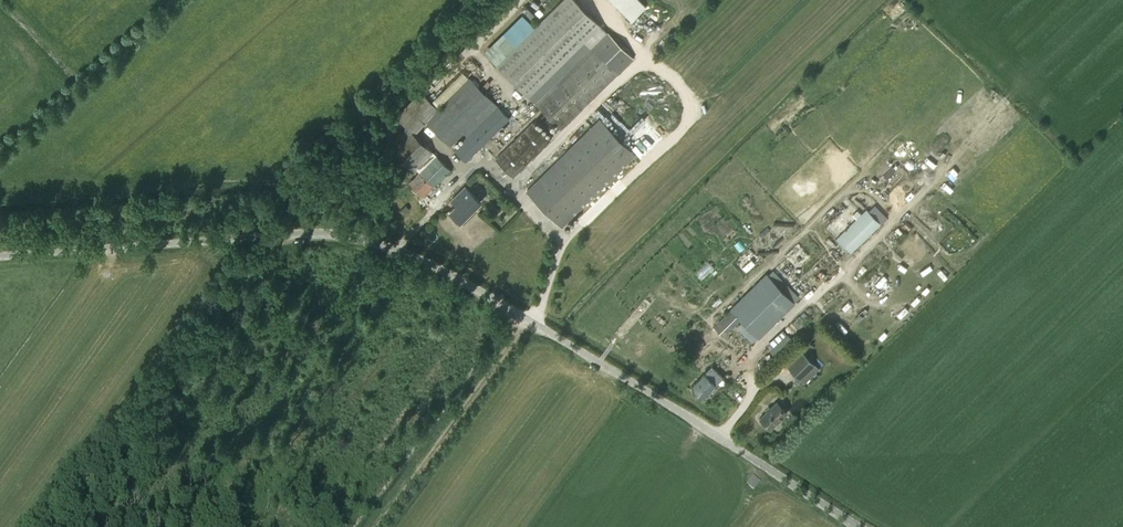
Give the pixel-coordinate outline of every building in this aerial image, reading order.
[(600,26),(576,0),(563,0),(497,63),(529,95),(600,26)] [(642,0),(613,0),(631,19),(646,4),(642,0)] [(524,30),(534,23),(530,17),(535,13),(527,3),(518,9),(512,1),(506,6),(524,30)] [(633,59),(608,34),(593,48),(536,103),(561,128),(633,59)] [(406,126),(388,145),(412,170),(416,167),(420,171),(409,182),(422,196),(449,169),(413,133),(426,121),(450,145),(493,102),(469,78),(438,108),(420,91),(396,116),(406,126)] [(499,103),(512,115),(521,105),(508,94),(499,103)] [(465,161),(509,118),(498,107),(454,150),(465,161)] [(513,176),(549,139),(533,122),(496,159),(513,176)] [(596,122),(526,190),(561,226),(631,158),(596,122)] [(480,202),(465,186),(453,197),(458,202),(449,210),(460,221),(480,202)] [(856,218),(836,238),(851,254),(881,223),(866,208),(861,213),(857,209),(853,214),(856,218)] [(767,274),(713,326),(724,337),(741,320),(758,337),(794,302),(782,290),(787,286),(782,281),(777,286),(767,274)] [(787,334),(770,350),(776,357),(794,341),(787,334)] [(803,352),(788,367),(804,383),(819,368),(803,352)] [(712,391),(715,388),(715,386),(723,377),(712,366),(704,373),(705,373),(691,386),(702,397),(710,390),(712,391)] [(770,429),(787,412),(776,401),(759,418),(770,429)] [(746,484),(754,490),(760,481),(753,475),(746,484)]
